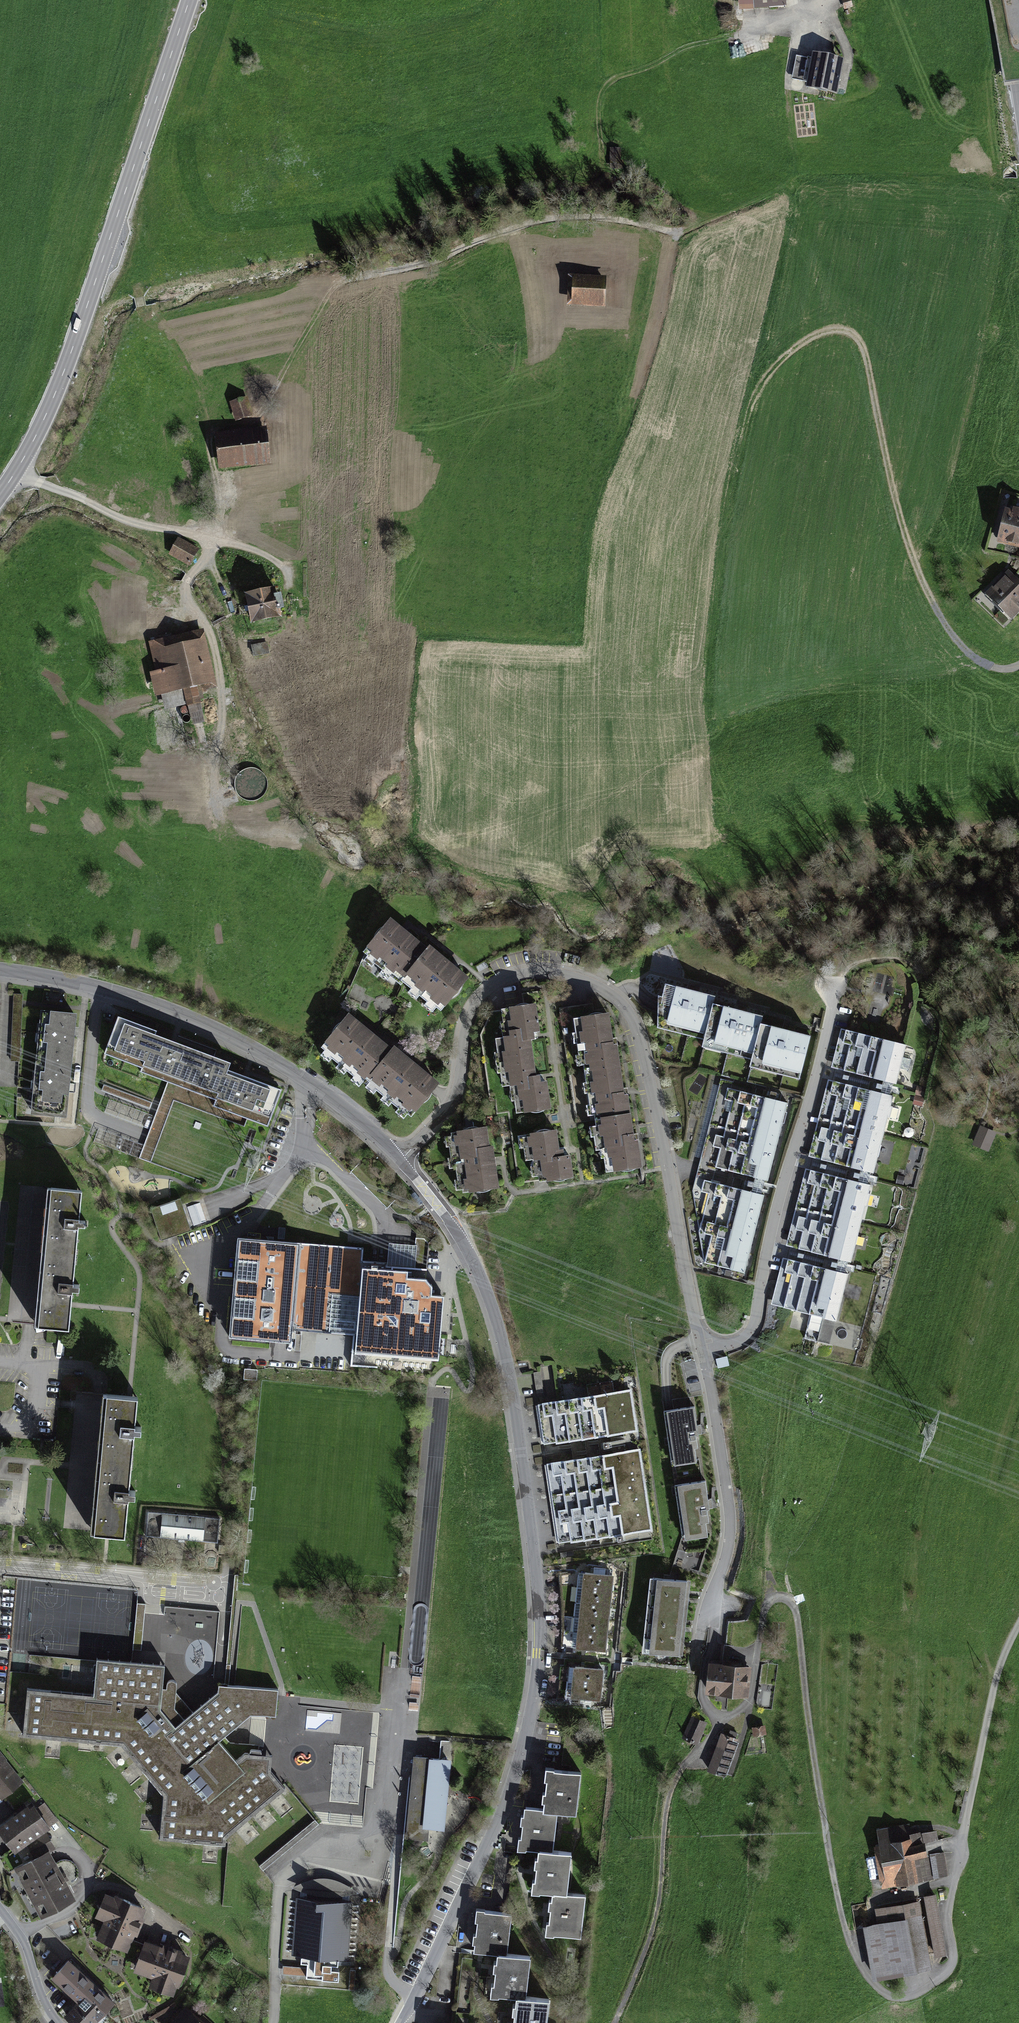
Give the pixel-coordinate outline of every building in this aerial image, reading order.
[(738,11),(784,8),(784,0),(737,0),(738,11)] [(847,59),(816,53),(815,59),(799,56),(794,79),(810,82),(809,87),(840,94),(847,59)] [(623,150),(612,150),(612,164),(623,164),(623,150)] [(610,274),(574,273),(573,309),(609,310),(610,274)] [(256,417),(251,397),(235,401),(240,421),(256,417)] [(268,427),(215,433),(219,470),(272,464),(268,427)] [(1005,503),(996,537),(1018,544),(1018,507),(1005,503)] [(178,538),(170,554),(189,564),(198,549),(178,538)] [(1005,567),(981,590),(1010,620),(1018,611),(1018,582),(1005,567)] [(278,585),(250,590),(256,622),(284,617),(278,585)] [(203,630),(151,642),(157,671),(151,673),(156,694),(163,692),(166,707),(189,702),(194,722),(202,720),(196,690),(215,686),(203,630)] [(269,645),(253,647),(255,659),(271,656),(269,645)] [(180,704),(184,722),(191,720),(187,703),(180,704)] [(268,779),(264,774),(260,771),(254,769),(248,769),(243,772),(239,776),(236,781),(235,786),(236,791),(238,796),(242,800),(247,802),(252,803),(257,802),(262,799),(266,796),(268,791),(269,785),(268,779)] [(397,922),(369,952),(412,979),(447,1010),(476,977),(457,962),(435,945),(406,928),(397,922)] [(707,1033),(716,995),(674,985),(666,1023),(707,1033)] [(79,1007),(47,1003),(36,1097),(69,1101),(79,1007)] [(502,1052),(503,1062),(532,1058),(530,1040),(536,1039),(535,1034),(535,1030),(538,1029),(535,1005),(531,1006),(531,1004),(529,1004),(527,1003),(522,1003),(519,1004),(520,1008),(503,1010),(504,1022),(508,1022),(509,1030),(503,1031),(504,1038),(497,1039),(498,1052),(502,1052)] [(765,1015),(721,1005),(712,1044),(756,1054),(765,1015)] [(583,1055),(585,1070),(619,1065),(616,1045),(613,1046),(612,1039),(608,1015),(605,1015),(605,1014),(602,1013),(600,1012),(594,1013),(591,1014),(589,1015),(586,1016),(586,1018),(575,1019),(576,1033),(580,1032),(581,1042),(578,1042),(580,1055),(583,1055)] [(359,1013),(328,1047),(418,1114),(438,1091),(446,1083),(417,1059),(375,1026),(359,1013)] [(117,1015),(103,1051),(141,1065),(139,1070),(215,1099),(212,1105),(267,1126),(280,1091),(225,1070),(228,1062),(151,1033),(153,1029),(117,1015)] [(816,1036),(768,1025),(759,1064),(807,1075),(816,1036)] [(910,1043),(841,1027),(832,1069),(900,1084),(910,1043)] [(535,1075),(532,1058),(503,1062),(505,1071),(501,1072),(503,1085),(511,1084),(512,1091),(518,1090),(519,1099),(515,1099),(517,1111),(535,1109),(535,1113),(538,1112),(539,1112),(541,1112),(543,1111),(544,1110),(546,1109),(546,1107),(549,1107),(546,1083),(542,1083),(541,1076),(541,1074),(535,1075)] [(594,1104),(596,1120),(630,1115),(627,1095),(623,1096),(622,1088),(619,1065),(585,1070),(587,1083),(591,1082),(592,1092),(588,1092),(590,1105),(594,1104)] [(897,1095),(830,1079),(812,1157),(879,1173),(897,1095)] [(104,1085),(101,1092),(123,1101),(126,1093),(104,1085)] [(774,1181),(792,1103),(723,1087),(704,1165),(774,1181)] [(155,1116),(164,1120),(172,1102),(163,1098),(155,1116)] [(633,1135),(630,1115),(596,1120),(598,1135),(595,1135),(597,1149),(607,1147),(608,1156),(605,1157),(607,1170),(619,1168),(619,1170),(621,1170),(624,1171),(628,1171),(630,1171),(634,1169),(638,1167),(637,1166),(640,1165),(637,1141),(633,1141),(633,1135)] [(492,1147),(488,1148),(486,1128),(480,1129),(480,1128),(478,1127),(476,1126),(471,1126),(469,1127),(466,1128),(463,1130),(463,1131),(452,1133),(454,1145),(450,1146),(452,1158),(455,1157),(459,1179),(462,1179),(464,1191),(475,1189),(475,1191),(477,1191),(479,1192),(485,1192),(488,1191),(490,1190),(492,1188),(492,1187),(497,1186),(494,1162),(492,1147)] [(981,1128),(975,1143),(987,1149),(993,1134),(981,1128)] [(558,1148),(556,1131),(552,1132),(552,1130),(549,1129),(546,1129),(542,1129),(538,1131),(535,1133),(534,1134),(526,1135),(528,1145),(525,1146),(526,1159),(534,1158),(535,1166),(538,1165),(540,1180),(557,1177),(558,1181),(560,1181),(563,1180),(566,1179),(569,1177),(569,1176),(572,1175),(569,1156),(565,1156),(564,1149),(564,1147),(558,1148)] [(810,1168),(792,1247),(860,1263),(878,1184),(810,1168)] [(752,1281),(771,1195),(707,1180),(700,1207),(708,1272),(752,1281)] [(79,1190),(48,1187),(40,1280),(36,1323),(62,1325),(68,1326),(69,1306),(79,1190)] [(206,1200),(185,1208),(182,1199),(152,1208),(164,1242),(193,1234),(215,1226),(206,1200)] [(246,1277),(242,1330),(297,1336),(297,1327),(365,1331),(364,1354),(446,1360),(451,1297),(437,1297),(439,1287),(430,1279),(414,1279),(412,1271),(386,1268),(359,1267),(359,1248),(304,1243),(306,1230),(265,1229),(254,1237),(252,1278),(246,1277)] [(389,1243),(386,1268),(412,1271),(415,1246),(402,1244),(389,1243)] [(857,1275),(789,1256),(776,1304),(844,1322),(857,1275)] [(795,1330),(805,1333),(810,1314),(801,1312),(799,1320),(797,1319),(795,1330)] [(635,1390),(538,1401),(543,1443),(640,1431),(635,1390)] [(139,1395),(107,1392),(95,1530),(126,1533),(139,1395)] [(697,1408),(670,1412),(677,1465),(700,1462),(698,1450),(701,1450),(699,1438),(701,1438),(697,1408)] [(645,1449),(546,1462),(557,1542),(655,1529),(645,1449)] [(708,1481),(680,1485),(689,1539),(710,1536),(709,1524),(712,1523),(710,1511),(713,1511),(708,1481)] [(221,1511),(149,1505),(147,1538),(181,1540),(207,1542),(219,1543),(221,1511)] [(620,1575),(582,1571),(574,1648),(611,1652),(620,1575)] [(690,1581),(660,1578),(652,1654),(682,1657),(683,1642),(685,1625),(687,1605),(689,1591),(690,1581)] [(653,1587),(647,1587),(644,1649),(650,1649),(653,1587)] [(158,1704),(161,1659),(90,1655),(25,1652),(22,1731),(115,1736),(164,1793),(162,1835),(224,1842),(225,1836),(283,1787),(271,1771),(272,1754),(246,1753),(238,1760),(217,1739),(250,1710),(272,1712),(274,1685),(217,1680),(175,1722),(158,1704)] [(747,1694),(749,1662),(730,1661),(730,1668),(709,1666),(707,1688),(729,1690),(729,1693),(747,1694)] [(612,1670),(578,1667),(575,1701),(609,1704),(612,1670)] [(709,1718),(694,1711),(683,1735),(699,1742),(709,1718)] [(743,1739),(724,1733),(712,1769),(730,1775),(743,1739)] [(3,1807),(26,1787),(0,1757),(0,1803),(3,1807)] [(448,1760),(415,1757),(408,1825),(441,1828),(448,1760)] [(586,1772),(552,1769),(549,1811),(563,1812),(582,1814),(586,1772)] [(16,1860),(54,1831),(34,1806),(0,1832),(0,1840),(16,1860)] [(546,1851),(558,1853),(563,1812),(549,1811),(528,1809),(524,1849),(546,1851)] [(293,1846),(319,1824),(314,1818),(259,1865),(271,1880),(301,1855),(293,1846)] [(943,1831),(880,1841),(887,1886),(950,1876),(943,1831)] [(558,1853),(546,1851),(542,1893),(562,1895),(575,1896),(580,1855),(558,1853)] [(42,1920),(76,1899),(50,1854),(16,1875),(42,1920)] [(575,1896),(562,1895),(558,1931),(587,1934),(591,1898),(575,1896)] [(943,1895),(929,1897),(937,1957),(952,1955),(943,1895)] [(286,1896),(280,1965),(308,1967),(308,1975),(341,1978),(348,1902),(286,1896)] [(153,1921),(111,1901),(100,1922),(111,1928),(100,1947),(132,1963),(153,1921)] [(933,1969),(921,1902),(870,1911),(881,1978),(933,1969)] [(556,2000),(532,1997),(537,1957),(512,1954),(517,1915),(485,1912),(483,1924),(480,1951),(499,1954),(497,1971),(495,1994),(517,1997),(515,2007),(514,2022),(553,2022),(556,2000)] [(188,1993),(200,1956),(152,1941),(147,1957),(140,1978),(188,1993)] [(85,1979),(70,1997),(85,2009),(73,2022),(112,2022),(123,2012),(85,1979)] [(184,2004),(167,2022),(206,2022),(184,2004)]
